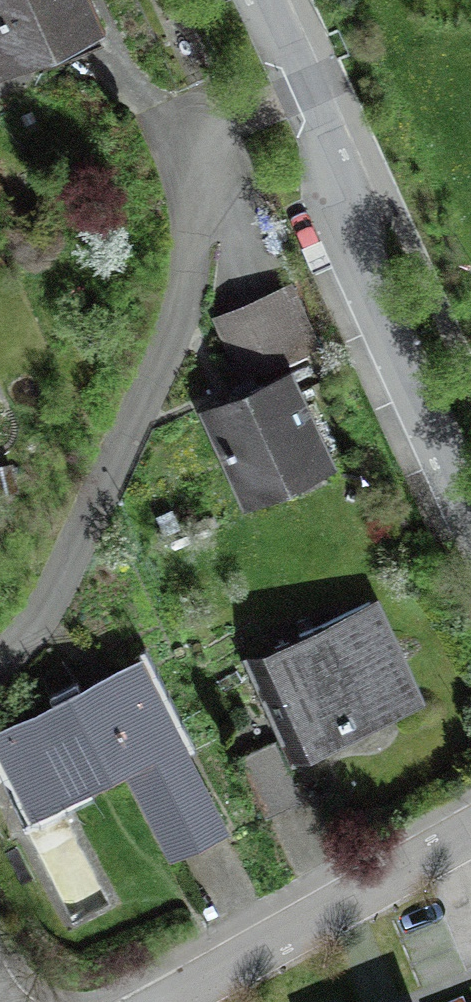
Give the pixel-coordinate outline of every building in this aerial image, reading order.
[(95,53),(72,0),(0,0),(0,95),(95,53)] [(209,332),(234,394),(193,407),(236,517),(325,477),(286,375),(314,364),(290,302),(209,332)] [(417,712),(370,614),(242,661),(290,770),(417,712)] [(0,736),(0,782),(27,840),(31,839),(67,821),(117,795),(156,868),(220,835),(135,670),(0,736)]
